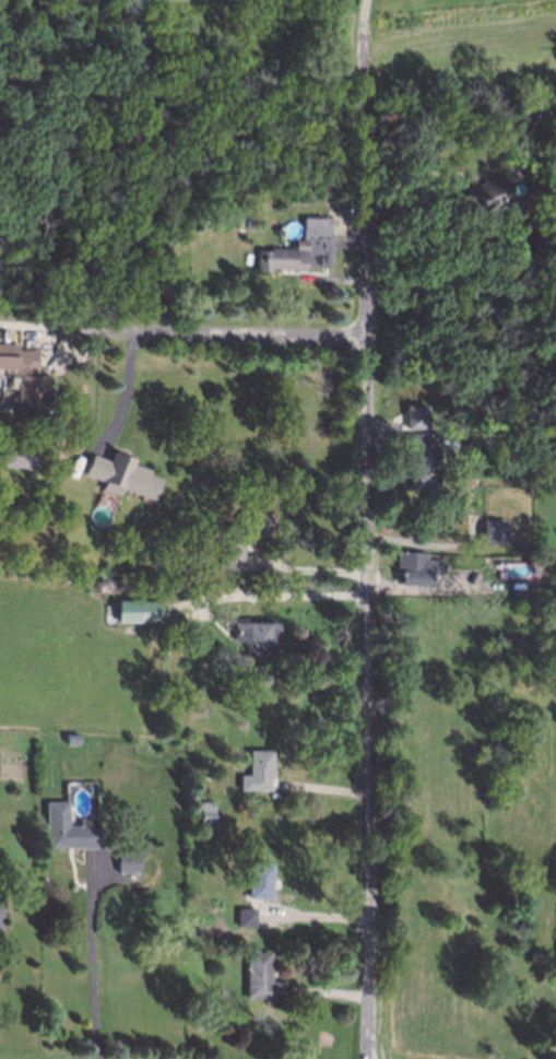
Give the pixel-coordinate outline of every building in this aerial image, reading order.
[(447,191),(497,173),(509,201),(475,215),(471,204),(456,211),(447,191)] [(241,225),(224,224),(225,212),(242,213),(241,225)] [(326,217),(323,266),(263,262),(263,269),(252,269),(253,250),(267,251),(268,244),(289,245),(289,250),(303,251),(304,236),(298,236),(299,216),(326,217)] [(412,223),(425,219),(429,228),(415,234),(412,223)] [(14,367),(0,367),(0,342),(15,342),(15,350),(34,351),(33,373),(44,374),(43,390),(48,390),(46,411),(13,408),(14,388),(17,388),(19,377),(13,376),(14,367)] [(400,427),(400,407),(421,407),(421,427),(400,427)] [(403,484),(404,432),(435,432),(434,484),(403,484)] [(27,468),(0,464),(0,442),(29,445),(27,468)] [(88,456),(105,463),(109,452),(127,460),(123,469),(154,481),(146,499),(81,474),(88,456)] [(235,532),(235,511),(267,513),(267,533),(235,532)] [(499,541),(476,541),(476,517),(500,517),(499,541)] [(111,541),(103,540),(103,532),(113,532),(111,541)] [(238,549),(237,569),(213,569),(213,548),(238,549)] [(393,580),(394,551),(422,552),(422,558),(437,558),(437,573),(426,573),(425,581),(393,580)] [(153,580),(153,588),(134,588),(135,579),(153,580)] [(158,600),(157,621),(114,619),(115,598),(158,600)] [(268,622),(268,656),(244,656),(244,642),(234,642),(234,622),(268,622)] [(247,788),(247,748),(267,749),(267,788),(247,788)] [(94,845),(44,845),(44,801),(63,801),(63,824),(94,824),(94,845)] [(197,801),(211,801),(211,821),(197,821),(197,801)] [(116,869),(116,850),(134,850),(133,869),(116,869)] [(247,895),(247,861),(269,861),(268,895),(247,895)] [(253,925),(235,923),(236,907),(253,908),(253,925)] [(268,1001),(268,993),(242,992),(244,949),(267,949),(267,981),(282,982),(282,1001),(268,1001)] [(546,1013),(555,1014),(555,1031),(545,1031),(546,1013)]
